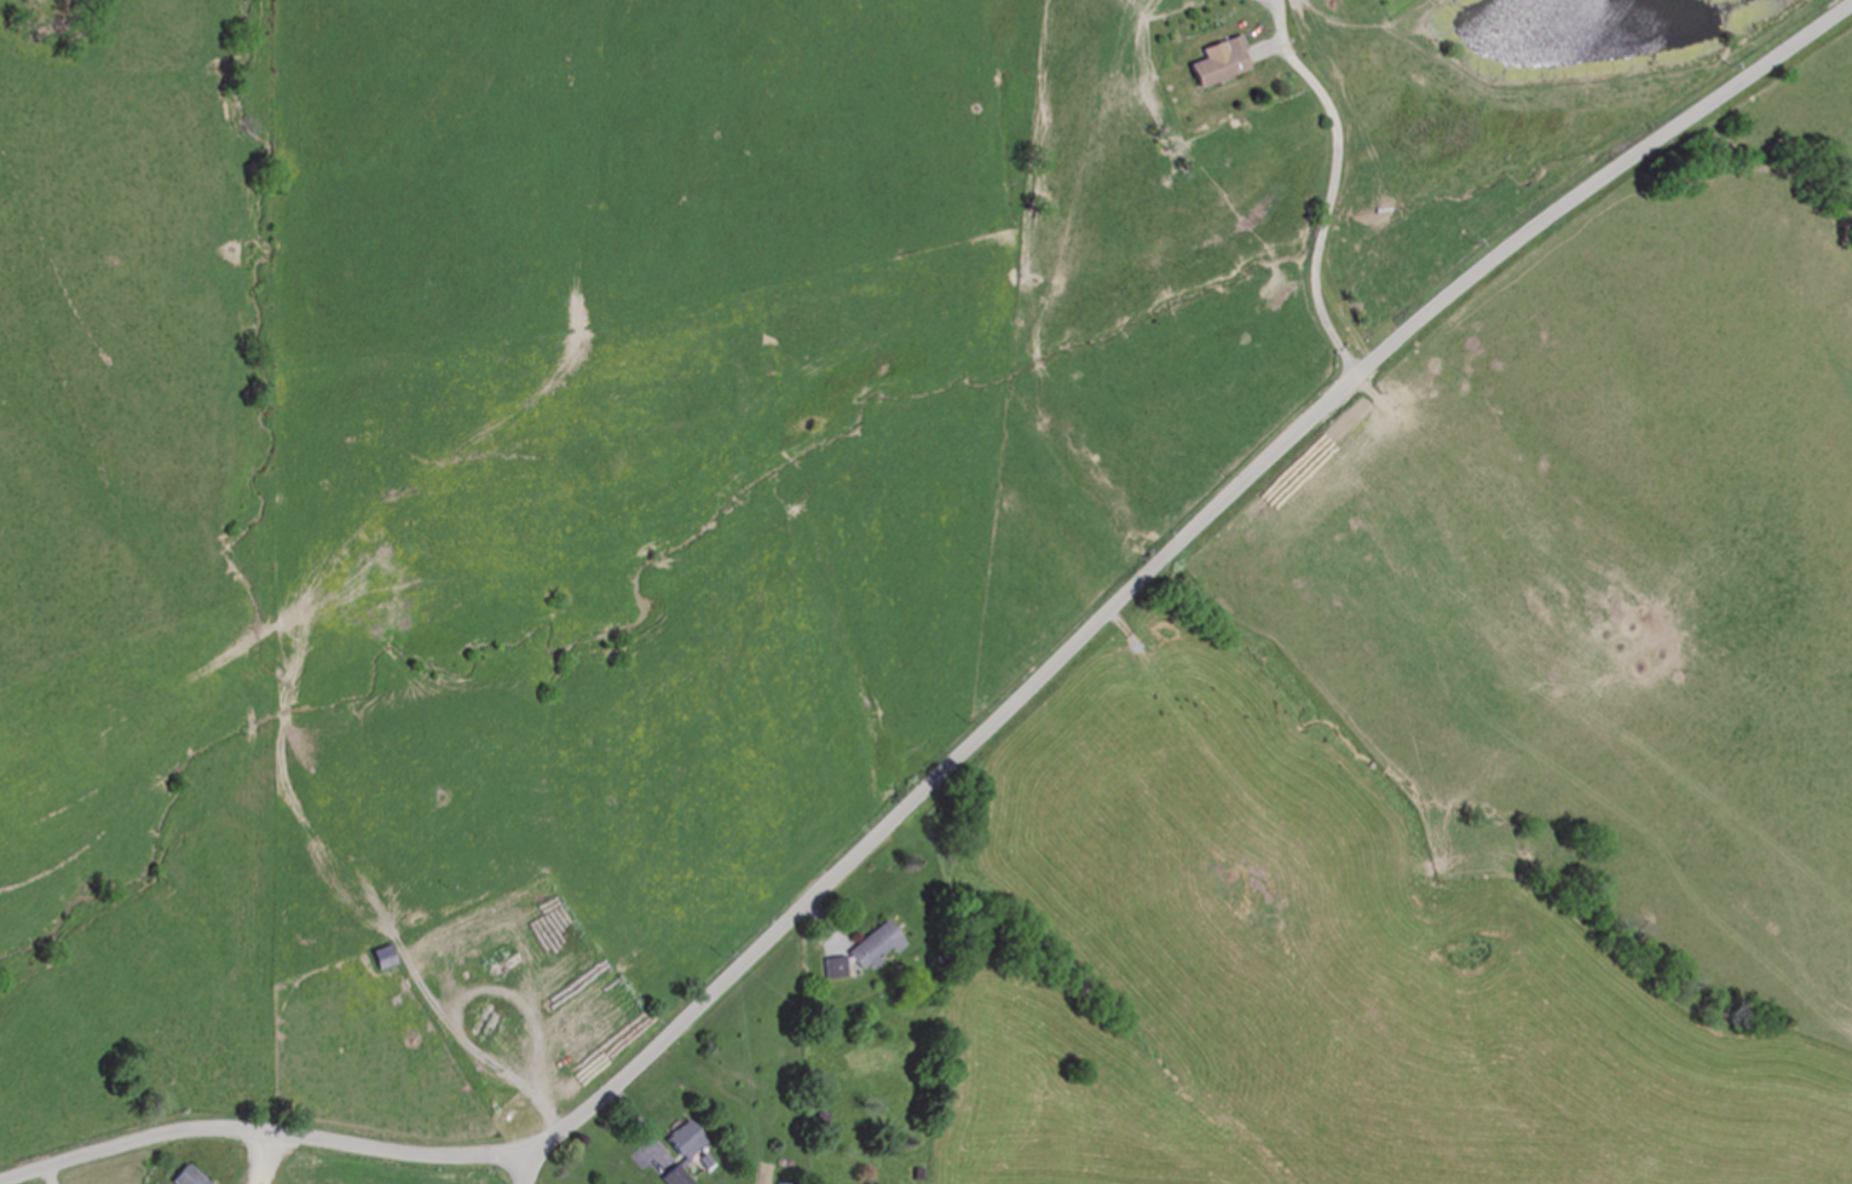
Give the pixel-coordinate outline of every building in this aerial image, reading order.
[(1188,64),(1195,88),(1252,70),(1241,35),(1223,40),(1227,51),(1188,64)] [(847,953),(864,970),(900,936),(883,918),(847,953)] [(376,970),(395,965),(390,946),(371,951),(376,970)] [(829,980),(848,976),(845,956),(825,960),(829,980)] [(819,1127),(832,1127),(832,1100),(819,1100),(819,1127)] [(664,1140),(684,1162),(704,1144),(685,1122),(664,1140)] [(667,1183),(687,1183),(680,1165),(662,1172),(667,1183)] [(180,1166),(171,1183),(214,1183),(180,1166)]
